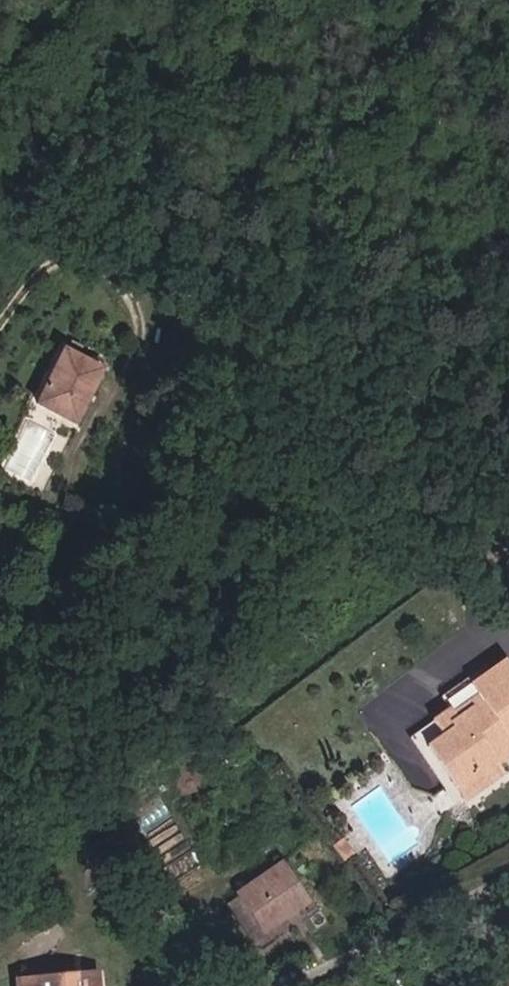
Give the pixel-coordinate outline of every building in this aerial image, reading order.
[(75,424),(102,369),(63,350),(36,404),(75,424)] [(501,659),(466,685),(474,695),(450,713),(447,708),(428,722),(436,732),(419,744),(463,802),(501,773),(494,763),(508,752),(508,670),(501,659)] [(353,853),(343,839),(333,847),(343,860),(353,853)] [(308,901),(283,864),(238,895),(264,932),(308,901)] [(107,973),(24,981),(25,985),(108,985),(107,973)]
